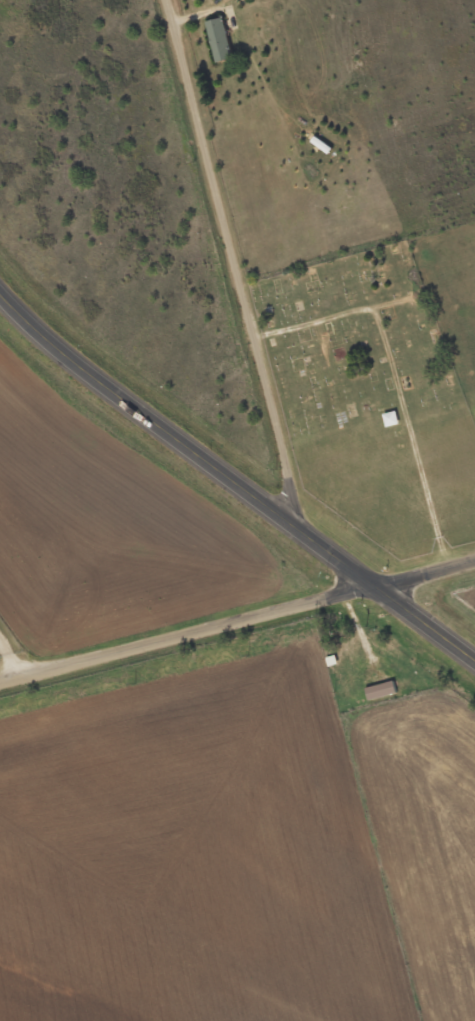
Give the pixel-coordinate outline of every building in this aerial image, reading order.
[(207,22),(217,63),(234,59),(223,17),(207,22)] [(383,414),(386,427),(399,424),(396,411),(383,414)] [(369,700),(397,693),(394,681),(366,688),(369,700)]
